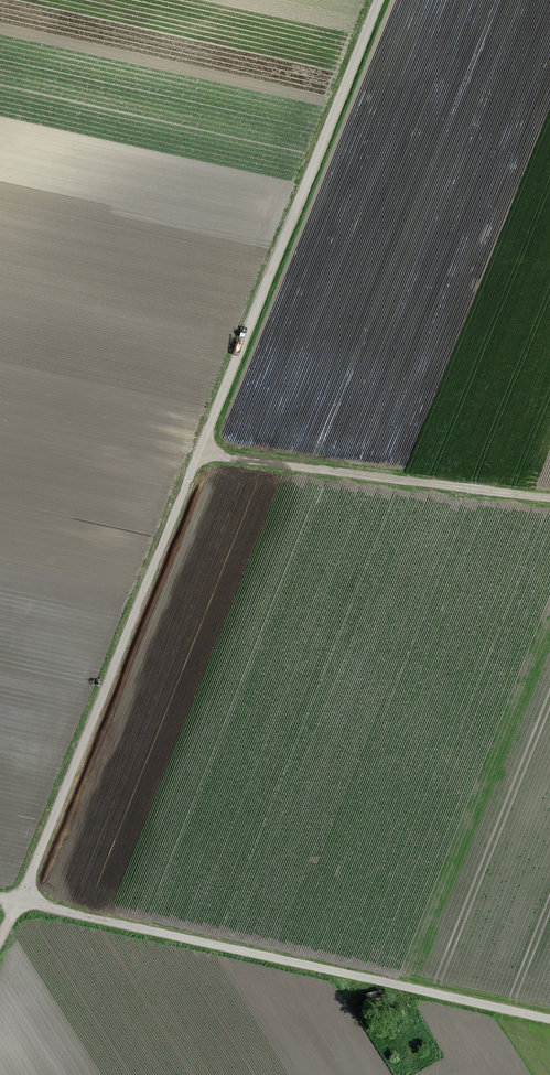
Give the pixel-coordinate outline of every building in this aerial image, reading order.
[(383,997),(381,990),(370,994),(372,1001),(383,997)]
